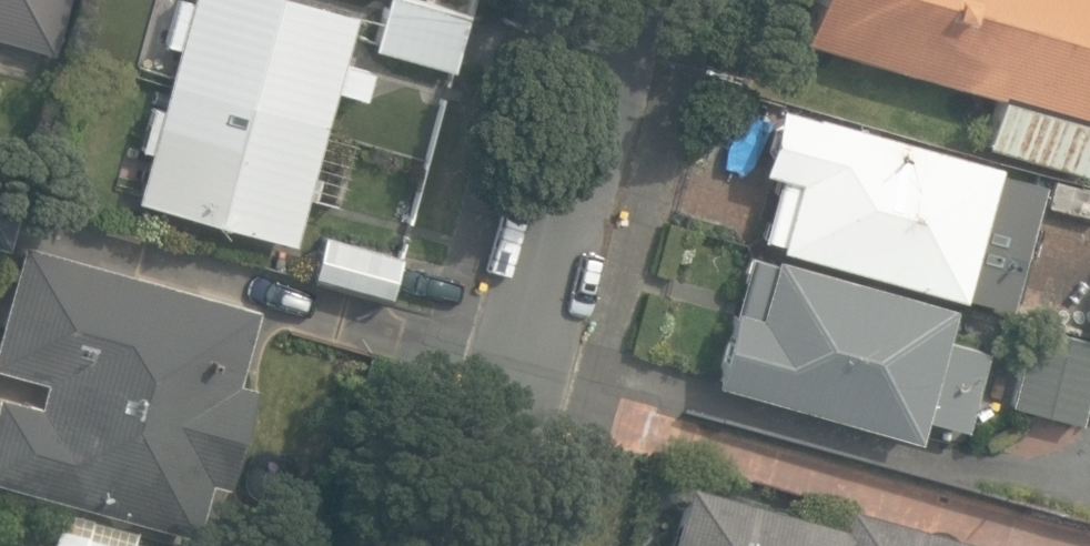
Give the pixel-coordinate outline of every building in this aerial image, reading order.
[(54,55),(69,0),(0,0),(0,40),(54,55)] [(292,239),(316,150),(333,88),(362,96),(369,71),(341,64),(354,14),(302,0),(176,0),(165,42),(176,45),(159,108),(151,106),(140,147),(150,150),(137,197),(292,239)] [(453,70),(468,13),(420,0),(389,0),(376,49),(453,70)] [(817,0),(806,42),(1003,98),(988,147),(1089,174),(1089,0),(816,0),(817,0)] [(775,247),(959,296),(972,249),(1021,262),(1042,182),(993,169),(995,162),(778,104),(759,172),(776,176),(759,237),(777,242),(775,247)] [(8,247),(20,201),(0,196),(0,245),(8,247)] [(311,279),(388,298),(399,255),(323,235),(311,279)] [(194,533),(207,483),(227,488),(255,385),(238,380),(258,307),(24,245),(0,335),(0,369),(44,381),(38,404),(0,394),(0,482),(194,533)] [(715,384),(914,438),(920,415),(964,427),(986,350),(941,338),(950,305),(771,257),(770,263),(750,257),(715,384)] [(1080,421),(1089,380),(1089,341),(1031,326),(1012,404),(1080,421)] [(665,545),(911,545),(834,524),(828,545),(678,502),(665,545)] [(133,539),(58,519),(51,545),(131,545),(133,539)]
